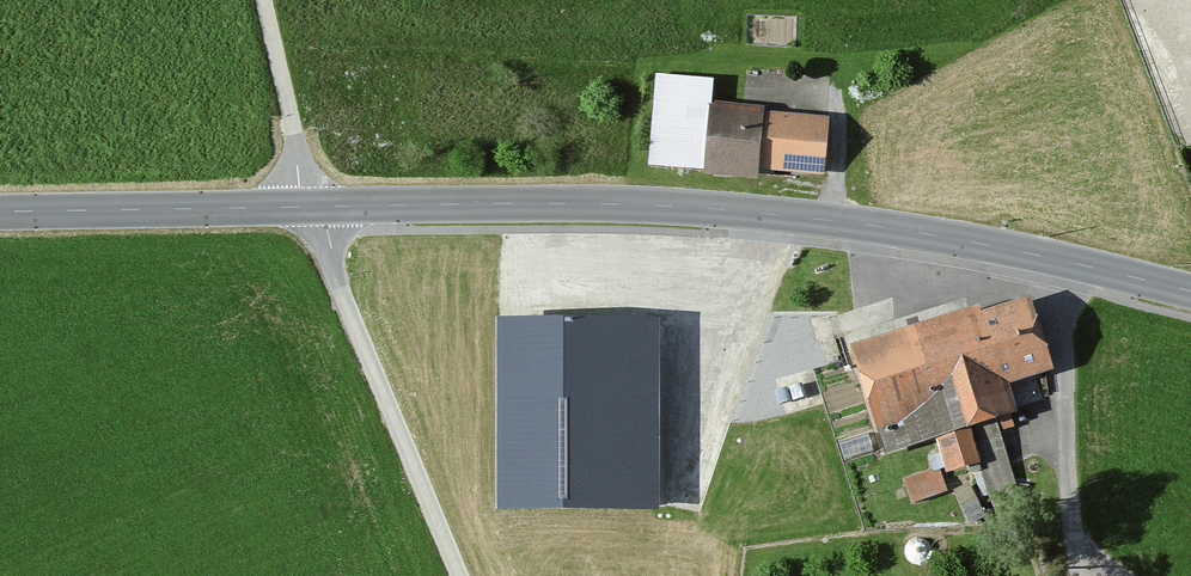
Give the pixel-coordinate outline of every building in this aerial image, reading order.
[(697,178),(706,86),(653,81),(644,173),(697,178)] [(817,180),(823,124),(759,118),(760,114),(706,108),(698,180),(752,186),(753,174),(817,180)] [(974,312),(847,348),(879,458),(932,443),(942,479),(974,470),(964,435),(1012,421),(1004,391),(1045,379),(1024,305),(976,319),(974,312)] [(654,324),(506,325),(506,503),(655,502),(654,324)] [(943,497),(935,474),(901,485),(909,508),(943,497)]
